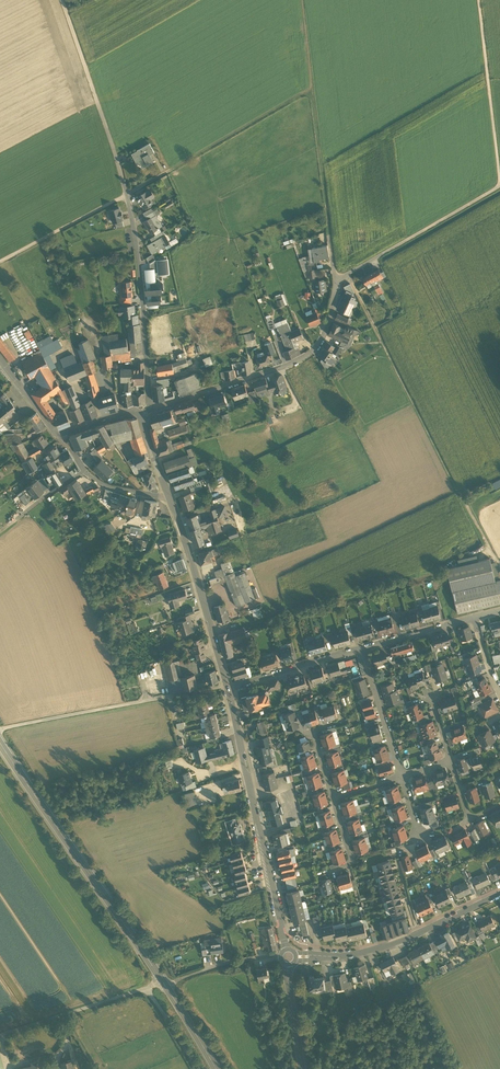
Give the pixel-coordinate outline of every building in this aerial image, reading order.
[(139,160),(143,167),(148,164),(148,163),(145,157),(149,155),(154,152),(149,143),(139,149),(140,151),(138,151),(132,154),(136,161),(139,160)] [(146,191),(138,196),(140,199),(145,208),(153,203),(149,197),(153,194),(150,190),(146,192),(146,191)] [(143,213),(145,216),(154,211),(154,210),(152,207),(143,213)] [(115,222),(122,220),(121,216),(122,216),(121,212),(120,212),(119,208),(110,210),(113,223),(115,222)] [(156,215),(154,211),(145,216),(147,220),(156,215)] [(144,222),(151,233),(152,232),(160,227),(162,226),(156,215),(147,220),(144,222)] [(124,227),(122,220),(115,222),(117,228),(124,227)] [(152,232),(154,236),(163,231),(160,227),(152,232)] [(154,236),(156,239),(164,234),(163,231),(154,236)] [(147,245),(152,253),(169,242),(167,239),(167,238),(165,234),(164,234),(156,239),(152,241),(147,245)] [(312,248),(314,259),(329,256),(327,245),(312,248)] [(148,262),(150,261),(155,258),(152,254),(146,257),(148,262)] [(158,256),(155,258),(150,261),(150,269),(153,269),(154,272),(159,272),(158,260),(158,256)] [(317,265),(317,261),(315,262),(310,262),(309,259),(303,260),(302,258),(298,259),(303,271),(318,269),(318,268),(317,265)] [(159,272),(159,273),(168,272),(167,259),(158,260),(159,272)] [(146,270),(148,290),(148,294),(146,294),(146,295),(148,294),(149,301),(147,301),(148,305),(158,304),(160,303),(160,301),(160,295),(156,296),(156,294),(162,293),(161,289),(163,289),(162,283),(155,283),(154,272),(153,269),(150,269),(146,270)] [(319,277),(318,269),(303,271),(306,279),(319,277)] [(378,269),(373,272),(377,279),(372,282),(374,285),(378,283),(377,282),(378,282),(377,281),(383,277),(378,269)] [(368,275),(372,282),(377,279),(373,272),(368,275)] [(363,278),(366,285),(370,283),(372,282),(368,275),(363,278)] [(313,282),(315,292),(326,291),(325,280),(313,282)] [(124,296),(130,295),(133,295),(131,291),(131,290),(132,290),(132,286),(131,286),(131,285),(131,282),(131,281),(122,282),(123,286),(120,287),(121,292),(123,292),(124,296)] [(346,291),(345,293),(351,296),(353,293),(355,292),(350,283),(344,287),(346,291)] [(345,293),(341,301),(343,302),(339,310),(347,314),(351,306),(354,307),(357,302),(354,300),(355,298),(351,296),(345,293)] [(285,305),(283,299),(277,301),(279,307),(285,305)] [(128,321),(130,321),(138,320),(138,315),(135,316),(134,306),(132,306),(122,307),(122,309),(120,309),(119,309),(120,314),(123,314),(123,317),(127,317),(128,321)] [(307,318),(311,326),(320,322),(318,318),(316,312),(313,314),(311,315),(311,317),(307,318)] [(335,319),(343,323),(345,318),(338,314),(335,319)] [(267,321),(270,330),(276,328),(274,323),(272,319),(271,320),(267,321)] [(293,342),(289,332),(291,331),(288,323),(283,325),(277,327),(287,351),(295,348),(293,342)] [(128,325),(129,342),(130,342),(141,341),(140,324),(138,324),(130,324),(128,325)] [(337,339),(340,331),(332,327),(329,335),(337,339)] [(350,337),(353,331),(346,329),(342,327),(340,331),(337,339),(342,341),(345,335),(350,337)] [(298,329),(291,331),(289,332),(293,342),(304,338),(300,328),(298,329)] [(353,331),(350,337),(355,335),(361,332),(357,329),(354,329),(353,331)] [(43,356),(44,358),(50,355),(61,349),(59,344),(55,337),(50,340),(48,335),(35,342),(41,352),(43,356)] [(347,343),(346,345),(351,345),(355,335),(350,337),(347,343)] [(118,340),(120,351),(128,350),(126,338),(118,340)] [(77,349),(87,374),(88,374),(93,372),(96,371),(92,360),(96,359),(88,339),(80,342),(78,343),(80,348),(77,349)] [(10,362),(15,358),(0,340),(0,349),(10,362)] [(327,341),(323,347),(332,352),(333,352),(337,355),(339,352),(337,349),(339,346),(336,344),(334,347),(327,341)] [(271,342),(264,345),(268,354),(268,355),(274,353),(271,342)] [(331,355),(332,352),(323,347),(318,353),(321,355),(323,357),(322,359),(330,364),(335,358),(331,355)] [(286,360),(298,356),(295,348),(287,351),(283,353),(286,360)] [(41,352),(26,360),(29,363),(43,356),(41,352)] [(178,355),(180,361),(186,358),(184,352),(178,355)] [(131,357),(131,354),(125,354),(125,356),(121,356),(121,358),(122,364),(131,362),(131,357)] [(268,354),(264,356),(258,358),(256,358),(259,367),(270,363),(268,355),(268,354)] [(56,367),(50,355),(44,358),(49,367),(50,370),(56,367)] [(113,367),(111,355),(106,355),(101,356),(103,369),(113,367)] [(30,377),(36,374),(49,367),(44,358),(43,356),(29,363),(24,366),(30,377)] [(203,359),(206,366),(213,364),(210,356),(203,359)] [(61,361),(64,369),(76,364),(71,357),(61,361)] [(180,361),(178,361),(179,368),(188,365),(186,358),(180,361)] [(320,361),(326,370),(330,364),(322,359),(320,361)] [(240,371),(241,376),(251,373),(249,361),(242,362),(243,371),(240,371)] [(64,369),(68,381),(86,374),(81,362),(76,364),(64,369)] [(174,372),(173,363),(156,366),(158,375),(174,372)] [(50,370),(49,367),(36,374),(43,387),(49,397),(55,392),(60,388),(50,370)] [(144,377),(144,368),(138,369),(132,369),(132,381),(131,384),(144,384),(144,377)] [(121,381),(126,381),(132,381),(132,369),(121,369),(121,381)] [(93,372),(88,374),(90,382),(93,397),(93,396),(98,391),(98,390),(93,372)] [(175,380),(179,392),(179,391),(181,396),(189,393),(189,392),(202,387),(196,373),(175,380)] [(89,396),(93,397),(90,382),(88,374),(87,374),(85,375),(89,396)] [(280,391),(286,389),(287,389),(282,375),(273,378),(273,380),(272,381),(272,382),(275,391),(280,389),(280,391)] [(256,390),(256,392),(269,388),(268,383),(266,377),(253,381),(256,390)] [(157,380),(158,385),(163,384),(163,388),(165,388),(165,385),(168,385),(167,379),(157,380)] [(163,396),(164,396),(163,388),(163,384),(158,385),(151,386),(153,401),(164,399),(163,396)] [(232,389),(235,399),(248,394),(248,393),(245,385),(232,389)] [(71,386),(64,389),(70,403),(72,409),(78,406),(79,406),(79,405),(71,386)] [(61,390),(60,388),(55,392),(60,401),(65,399),(61,390)] [(270,392),(269,388),(256,392),(258,396),(258,397),(266,394),(267,395),(270,394),(269,392),(270,392)] [(32,395),(51,422),(54,419),(53,418),(55,417),(53,414),(44,401),(46,398),(41,389),(32,395)] [(68,404),(70,403),(64,389),(61,390),(65,399),(68,404)] [(135,394),(135,390),(132,390),(134,405),(146,403),(145,403),(144,393),(135,394)] [(131,393),(131,391),(126,391),(126,394),(121,395),(124,407),(133,405),(131,393)] [(256,400),(255,397),(252,392),(248,393),(248,394),(250,402),(256,400)] [(2,404),(8,399),(3,393),(0,396),(0,401),(2,404)] [(114,395),(107,397),(111,411),(119,408),(114,395)] [(211,405),(214,413),(219,411),(217,406),(226,404),(223,395),(210,399),(211,405)] [(103,413),(111,411),(107,397),(99,399),(103,413)] [(3,405),(9,400),(8,399),(2,404),(0,401),(0,408),(3,405)] [(1,422),(4,419),(14,411),(12,408),(11,406),(13,405),(9,400),(3,405),(0,408),(0,423),(1,422)] [(174,406),(177,413),(184,411),(184,412),(194,409),(195,409),(193,403),(192,400),(174,406)] [(79,406),(85,420),(97,415),(91,401),(79,405),(79,406)] [(194,409),(195,410),(201,408),(199,401),(193,403),(195,409),(194,409)] [(263,408),(267,418),(271,417),(269,411),(267,406),(263,408)] [(69,412),(74,424),(84,420),(79,408),(69,412)] [(158,414),(162,424),(174,420),(173,417),(171,410),(170,410),(158,414)] [(63,411),(59,412),(60,415),(55,417),(53,418),(54,419),(58,429),(70,424),(65,413),(63,411)] [(27,421),(32,427),(41,420),(36,413),(27,421)] [(150,416),(154,429),(155,429),(162,426),(157,413),(150,416)] [(180,425),(187,423),(185,416),(178,418),(180,425)] [(15,423),(19,429),(28,428),(20,418),(15,423)] [(1,422),(7,429),(10,427),(4,419),(1,422)] [(127,422),(132,438),(142,435),(137,419),(136,419),(122,420),(123,420),(124,422),(125,422),(127,422)] [(45,425),(41,420),(32,427),(32,428),(36,432),(45,425)] [(114,441),(115,443),(118,441),(120,444),(132,440),(132,438),(127,422),(125,422),(124,422),(123,420),(122,420),(104,425),(112,439),(114,441)] [(99,434),(102,440),(109,435),(104,425),(95,428),(99,434)] [(26,432),(28,436),(36,432),(32,428),(26,432)] [(81,433),(84,439),(85,439),(91,437),(88,431),(88,430),(81,433)] [(9,445),(10,445),(21,442),(14,433),(3,434),(4,436),(6,440),(3,441),(6,445),(9,445)] [(87,445),(84,439),(81,433),(69,437),(75,450),(80,448),(87,445)] [(151,434),(155,447),(160,446),(159,441),(157,433),(156,433),(151,434)] [(27,453),(30,457),(41,451),(39,448),(43,446),(48,443),(45,438),(44,439),(41,435),(32,440),(35,445),(36,445),(38,447),(27,453)] [(107,448),(109,446),(112,443),(113,442),(109,435),(102,440),(104,443),(107,448)] [(147,451),(142,435),(132,438),(132,440),(133,439),(138,454),(147,451)] [(183,441),(173,445),(173,446),(177,445),(178,448),(173,450),(185,446),(183,441)] [(27,453),(21,442),(10,445),(14,451),(15,450),(22,462),(30,457),(27,453)] [(155,447),(158,455),(170,451),(167,444),(160,446),(155,447)] [(44,453),(48,460),(59,454),(55,447),(44,453)] [(90,453),(97,461),(102,457),(100,453),(96,448),(90,453)] [(67,450),(59,455),(61,459),(65,465),(73,460),(67,450)] [(136,463),(137,467),(144,464),(147,462),(148,462),(146,456),(148,455),(147,451),(138,454),(139,457),(138,457),(137,456),(133,458),(136,463)] [(164,463),(168,473),(170,473),(188,467),(192,465),(188,455),(164,463)] [(21,463),(27,473),(37,467),(31,457),(21,463)] [(127,461),(130,466),(136,463),(133,458),(127,461)] [(99,475),(104,479),(112,470),(102,460),(99,464),(98,463),(96,466),(93,470),(97,473),(96,473),(99,476),(99,475)] [(54,471),(51,465),(48,461),(42,465),(47,475),(54,471)] [(147,462),(144,464),(145,467),(137,471),(138,473),(150,466),(148,462),(147,462)] [(66,466),(57,469),(60,476),(69,473),(66,466)] [(173,478),(173,480),(190,474),(188,467),(170,473),(171,477),(173,478)] [(44,477),(50,485),(52,489),(62,482),(55,470),(54,471),(47,475),(44,476),(44,477)] [(149,485),(150,488),(157,486),(152,472),(143,475),(147,486),(149,485)] [(173,480),(176,488),(181,487),(181,485),(185,484),(185,485),(189,484),(194,482),(193,482),(191,475),(192,474),(191,474),(190,474),(173,480)] [(44,477),(37,480),(42,489),(43,490),(48,487),(48,486),(50,485),(44,477)] [(41,494),(40,493),(38,491),(42,489),(37,480),(36,480),(31,483),(26,487),(34,497),(37,495),(38,496),(39,496),(41,495),(41,494)] [(67,486),(69,489),(71,492),(76,500),(81,497),(82,496),(85,494),(77,480),(67,486)] [(85,491),(88,495),(94,492),(99,489),(97,485),(92,488),(92,487),(85,491)] [(30,501),(34,497),(26,487),(17,494),(17,495),(19,497),(25,504),(29,501),(30,501)] [(219,492),(212,494),(214,501),(225,498),(224,496),(221,497),(219,492)] [(180,497),(184,509),(193,506),(189,494),(180,497)] [(119,498),(117,503),(116,507),(125,510),(129,498),(120,495),(119,498)] [(132,499),(129,498),(125,510),(126,511),(126,513),(130,515),(132,513),(133,513),(137,501),(136,500),(136,499),(133,498),(132,499)] [(148,515),(155,516),(157,502),(145,500),(143,514),(148,515)] [(215,511),(217,515),(217,517),(227,514),(224,506),(215,509),(215,511)] [(187,518),(191,530),(199,527),(203,526),(201,522),(199,522),(196,515),(187,518)] [(203,526),(211,523),(219,521),(217,517),(217,515),(211,517),(212,519),(201,522),(203,526)] [(211,523),(212,525),(214,532),(222,530),(219,521),(211,523)] [(105,525),(110,533),(115,529),(111,523),(111,524),(105,525)] [(199,527),(201,534),(206,533),(204,528),(207,527),(212,525),(211,523),(203,526),(199,527)] [(191,533),(193,538),(194,538),(202,535),(201,534),(199,527),(191,530),(192,532),(191,533)] [(228,531),(230,537),(238,535),(236,528),(228,531)] [(194,538),(196,545),(204,542),(202,535),(194,538)] [(163,545),(167,556),(170,555),(170,554),(176,552),(174,547),(172,548),(170,543),(172,542),(171,536),(159,540),(161,546),(163,545)] [(215,549),(227,545),(225,541),(212,545),(214,549),(215,549)] [(211,561),(210,556),(208,551),(208,550),(198,553),(202,564),(211,561)] [(457,559),(458,566),(478,561),(477,555),(457,559)] [(183,558),(176,560),(177,562),(182,559),(186,567),(182,569),(187,568),(183,558)] [(447,568),(452,590),(495,580),(491,562),(490,558),(478,561),(458,566),(447,568)] [(169,564),(175,574),(182,569),(186,567),(182,559),(177,562),(176,560),(169,564)] [(215,571),(217,578),(225,575),(234,572),(230,561),(221,564),(222,568),(215,571)] [(491,562),(495,580),(499,579),(499,574),(498,566),(496,561),(491,562)] [(163,563),(154,568),(156,571),(165,567),(163,563)] [(246,570),(235,574),(242,592),(253,588),(246,570)] [(154,575),(160,588),(168,585),(163,571),(154,575)] [(243,594),(242,592),(235,574),(234,572),(225,575),(226,579),(226,580),(233,597),(243,594)] [(210,580),(212,584),(218,582),(218,584),(221,583),(220,581),(226,580),(226,579),(225,575),(217,578),(210,580)] [(495,580),(452,590),(457,613),(499,603),(499,579),(495,580)] [(255,587),(253,588),(242,592),(243,594),(233,597),(236,606),(259,597),(255,587)] [(168,594),(170,601),(172,606),(174,606),(179,604),(178,599),(187,596),(185,589),(168,594)] [(156,596),(158,600),(165,598),(163,592),(156,595),(156,596)] [(214,607),(218,621),(220,620),(228,618),(227,614),(226,610),(225,608),(224,604),(214,607)] [(437,606),(429,608),(433,619),(440,617),(438,609),(437,606)] [(184,621),(185,623),(191,621),(189,614),(194,612),(193,607),(185,610),(187,615),(183,616),(184,621)] [(425,622),(433,619),(429,608),(423,610),(422,610),(423,614),(425,622)] [(393,613),(393,615),(395,623),(401,621),(400,617),(401,617),(399,611),(393,613)] [(415,613),(408,615),(411,626),(419,624),(417,616),(416,613),(415,613)] [(404,629),(411,626),(408,615),(401,617),(400,617),(401,621),(404,629)] [(390,618),(384,620),(388,632),(394,631),(392,623),(390,618)] [(381,634),(388,632),(384,620),(378,621),(379,627),(381,634)] [(181,630),(183,634),(192,631),(190,627),(193,626),(191,621),(185,623),(184,621),(176,623),(177,628),(177,629),(178,628),(182,627),(183,629),(181,630)] [(494,633),(499,632),(497,622),(491,623),(493,632),(494,632),(494,633)] [(370,624),(363,626),(366,638),(374,635),(372,628),(371,624),(370,624)] [(358,640),(366,638),(363,626),(355,628),(356,633),(358,640)] [(458,630),(461,641),(472,638),(471,634),(469,626),(458,630)] [(219,635),(224,657),(233,655),(230,644),(245,640),(247,639),(244,631),(244,629),(230,632),(229,629),(225,630),(226,633),(219,635)] [(347,632),(340,634),(343,645),(350,643),(348,635),(347,631),(347,632)] [(447,633),(440,635),(443,645),(450,644),(449,639),(447,633)] [(335,647),(343,645),(340,634),(332,636),(333,640),(335,647)] [(441,646),(443,645),(440,635),(432,637),(434,643),(435,647),(436,647),(441,646)] [(194,649),(195,652),(203,650),(205,649),(202,638),(192,641),(193,645),(192,646),(193,649),(194,649)] [(323,638),(316,640),(319,652),(327,650),(325,642),(323,638)] [(311,654),(319,652),(316,640),(308,642),(309,646),(311,654)] [(412,642),(401,645),(403,652),(404,658),(406,657),(412,655),(411,650),(414,649),(412,642)] [(401,653),(403,652),(401,645),(390,648),(392,655),(398,654),(399,656),(402,656),(401,653)] [(281,650),(284,662),(294,660),(292,653),(291,652),(290,653),(289,648),(281,650)] [(195,652),(198,660),(206,658),(203,650),(195,652)] [(374,655),(377,665),(387,662),(388,662),(386,657),(385,652),(374,655)] [(173,657),(174,663),(175,663),(182,661),(181,655),(173,657)] [(465,658),(468,666),(478,663),(476,655),(470,657),(465,658)] [(261,660),(263,669),(278,665),(277,662),(275,656),(274,656),(261,660)] [(184,690),(197,687),(196,681),(194,674),(178,678),(176,670),(175,663),(174,663),(173,657),(163,660),(170,693),(184,690)] [(232,665),(234,672),(245,668),(243,662),(243,661),(238,663),(232,665)] [(329,669),(332,676),(342,673),(340,669),(338,662),(328,665),(329,669)] [(481,671),(478,663),(468,666),(470,674),(481,671)] [(446,678),(445,671),(442,664),(432,667),(437,681),(446,678)] [(322,667),(315,669),(319,681),(325,679),(324,674),(322,667)] [(247,674),(245,668),(234,672),(236,678),(242,676),(247,674)] [(313,683),(319,681),(315,669),(309,671),(311,678),(313,683)] [(208,684),(218,682),(215,670),(205,673),(206,678),(207,678),(208,684)] [(415,674),(415,675),(418,685),(425,683),(426,683),(424,679),(422,672),(415,674)] [(289,687),(291,692),(301,689),(301,690),(308,688),(303,675),(299,676),(299,675),(295,676),(296,677),(290,679),(288,679),(290,687),(289,687)] [(419,687),(418,685),(415,675),(408,678),(410,686),(411,689),(419,687)] [(196,681),(197,687),(208,684),(207,678),(206,678),(200,680),(196,681)] [(467,681),(469,686),(471,685),(475,684),(475,683),(478,681),(476,678),(469,680),(467,681)] [(475,684),(477,689),(488,684),(484,678),(481,680),(478,681),(475,683),(475,684)] [(354,682),(359,696),(369,693),(364,679),(362,680),(354,682)] [(267,688),(268,691),(280,687),(278,680),(264,684),(266,688),(267,688)] [(382,686),(384,694),(395,690),(392,683),(382,686)] [(491,691),(488,684),(477,689),(480,695),(483,694),(487,692),(491,691)] [(397,690),(395,690),(384,694),(387,704),(394,702),(400,700),(397,690)] [(254,707),(255,711),(258,710),(257,706),(261,705),(270,702),(268,697),(267,697),(266,692),(260,693),(260,695),(258,695),(258,694),(241,698),(245,710),(254,707)] [(454,696),(448,698),(451,709),(457,707),(454,696)] [(196,700),(198,706),(207,704),(206,698),(200,699),(196,700)] [(445,711),(451,709),(448,698),(441,700),(443,706),(445,711)] [(482,703),(480,699),(476,702),(471,704),(474,708),(479,706),(480,705),(480,704),(482,703)] [(480,705),(486,716),(498,710),(492,699),(482,703),(480,704),(480,705)] [(362,703),(364,711),(373,708),(371,700),(369,701),(362,703)] [(408,707),(410,713),(421,710),(419,704),(413,705),(408,707)] [(334,705),(328,707),(331,718),(337,716),(335,708),(334,705)] [(325,720),(331,718),(328,707),(321,709),(323,714),(325,720)] [(375,716),(373,708),(364,711),(367,718),(373,716),(375,716)] [(315,710),(309,712),(312,724),(319,722),(315,710)] [(423,716),(421,710),(410,713),(412,719),(418,718),(423,716)] [(283,715),(285,722),(297,719),(296,716),(294,715),(295,714),(294,711),(283,715)] [(306,726),(312,724),(309,712),(303,714),(302,714),(304,719),(306,726)] [(260,733),(262,734),(266,733),(267,731),(266,729),(268,727),(267,724),(264,722),(264,720),(262,719),(258,720),(257,722),(258,724),(256,727),(257,730),(260,731),(260,733)] [(298,721),(297,719),(285,722),(288,729),(293,728),(299,726),(298,724),(296,723),(298,721)] [(420,725),(422,732),(434,728),(433,725),(432,721),(426,723),(420,725)] [(368,725),(371,733),(380,730),(378,722),(375,723),(368,725)] [(463,726),(457,728),(460,739),(466,737),(463,726)] [(435,731),(434,728),(422,732),(424,737),(424,738),(429,736),(436,734),(435,731)] [(454,741),(460,739),(457,728),(450,730),(454,741)] [(481,739),(484,746),(494,740),(489,729),(477,735),(480,740),(481,739)] [(383,739),(380,730),(371,733),(373,741),(380,740),(383,739)] [(320,735),(322,741),(334,738),(332,731),(328,733),(320,735)] [(260,739),(262,746),(269,745),(270,745),(268,736),(260,739)] [(336,744),(334,738),(322,741),(324,748),(331,746),(336,744)] [(223,742),(224,748),(226,755),(234,753),(231,740),(223,742)] [(297,744),(299,750),(303,749),(308,747),(311,747),(308,740),(301,742),(297,744)] [(427,753),(428,752),(438,749),(436,742),(428,744),(425,745),(425,746),(427,753)] [(260,759),(261,763),(265,762),(266,763),(267,763),(266,760),(272,758),(269,745),(262,746),(256,748),(259,759),(260,759)] [(374,750),(375,756),(387,752),(385,746),(379,748),(374,749),(374,750)] [(194,750),(196,758),(206,755),(204,747),(194,750)] [(226,757),(226,755),(224,748),(215,750),(215,753),(217,759),(226,757)] [(439,749),(438,749),(428,752),(430,759),(430,760),(433,759),(441,756),(439,749)] [(326,754),(328,760),(340,757),(338,750),(332,752),(326,754)] [(389,758),(387,752),(375,756),(377,762),(381,761),(389,758)] [(301,757),(303,763),(314,759),(312,753),(306,755),(301,757)] [(471,757),(475,769),(482,766),(478,755),(471,757)] [(342,763),(340,757),(328,760),(330,766),(336,764),(342,763)] [(459,767),(461,771),(468,769),(464,758),(457,760),(459,767)] [(316,766),(314,759),(303,763),(305,769),(310,768),(316,766)] [(378,769),(380,775),(393,771),(391,765),(388,766),(378,769)] [(332,773),(334,779),(345,775),(343,769),(338,771),(332,773)] [(446,770),(440,772),(443,783),(449,781),(448,777),(446,770)] [(184,782),(185,784),(192,782),(190,777),(189,777),(188,772),(182,774),(178,775),(181,783),(184,782)] [(262,775),(265,790),(277,788),(274,772),(262,775)] [(307,776),(308,782),(320,778),(318,772),(312,774),(307,776)] [(437,785),(443,783),(440,772),(433,774),(435,780),(437,785)] [(347,781),(345,775),(334,779),(336,785),(342,783),(347,782),(347,781)] [(425,777),(418,779),(422,790),(428,788),(427,783),(425,777)] [(322,785),(320,778),(308,782),(310,788),(316,786),(322,785)] [(416,792),(422,790),(418,779),(412,780),(414,788),(416,792)] [(230,786),(232,792),(241,790),(239,780),(227,783),(228,787),(230,786)] [(342,783),(344,789),(351,787),(349,780),(347,781),(347,782),(342,783)] [(181,785),(183,791),(195,787),(193,782),(192,782),(185,784),(181,785)] [(484,792),(485,796),(494,793),(491,782),(482,785),(482,786),(484,792)] [(385,789),(385,790),(387,796),(399,792),(397,786),(390,788),(385,789)] [(469,799),(470,801),(479,798),(476,787),(467,790),(467,792),(469,799)] [(312,794),(314,801),(326,797),(324,791),(318,793),(312,794)] [(184,795),(188,807),(197,804),(193,792),(184,795)] [(401,798),(399,792),(387,796),(389,802),(395,800),(401,798)] [(328,803),(326,797),(314,801),(316,807),(322,805),(328,803)] [(445,800),(447,809),(453,808),(458,807),(455,797),(445,800)] [(266,802),(272,826),(283,823),(281,814),(284,813),(283,810),(280,811),(279,806),(277,799),(272,800),(266,802)] [(341,802),(343,809),(355,805),(353,799),(341,802)] [(386,806),(387,809),(391,808),(397,806),(396,803),(395,800),(389,802),(390,805),(386,806)] [(356,811),(355,805),(343,809),(345,815),(351,813),(356,811)] [(391,808),(393,814),(405,811),(403,805),(397,806),(391,808)] [(420,810),(422,816),(434,813),(432,806),(426,808),(420,810)] [(497,826),(498,826),(499,825),(499,809),(491,814),(493,818),(493,819),(493,820),(494,822),(495,822),(497,826)] [(318,813),(320,820),(332,816),(330,810),(324,812),(318,813)] [(407,817),(405,811),(393,814),(395,821),(401,819),(407,817)] [(436,819),(434,813),(422,816),(424,823),(429,821),(436,819)] [(334,822),(332,816),(320,820),(322,826),(328,824),(334,822)] [(347,821),(349,828),(360,824),(358,818),(353,819),(347,821)] [(398,827),(397,824),(402,822),(401,819),(395,821),(396,824),(391,826),(392,829),(398,827)] [(226,822),(228,829),(230,828),(235,826),(234,820),(226,822)] [(475,827),(479,835),(486,832),(485,831),(485,829),(487,829),(486,828),(483,822),(482,820),(474,825),(475,827)] [(362,830),(360,824),(349,828),(350,834),(357,832),(362,830)] [(234,838),(235,842),(244,839),(239,825),(235,826),(230,828),(231,833),(231,835),(231,837),(233,838),(234,838)] [(392,829),(394,835),(406,831),(404,825),(398,827),(392,829)] [(445,829),(448,835),(454,832),(451,826),(445,828),(445,829)] [(475,831),(478,839),(481,838),(479,835),(475,827),(471,832),(471,833),(475,831)] [(324,832),(326,838),(338,835),(336,828),(329,830),(324,832)] [(463,841),(465,845),(471,842),(468,836),(469,835),(468,834),(467,834),(465,829),(452,836),(456,844),(461,841),(463,841)] [(407,838),(406,831),(394,835),(396,841),(407,838)] [(274,841),(275,846),(290,843),(288,833),(287,832),(282,833),(276,835),(276,836),(273,836),(274,841)] [(340,841),(338,835),(326,838),(328,845),(333,843),(340,841)] [(352,840),(354,846),(366,843),(364,836),(359,838),(352,840)] [(444,836),(438,839),(444,850),(450,847),(444,836)] [(438,852),(444,850),(438,839),(432,841),(435,847),(438,852)] [(368,849),(366,843),(354,846),(356,853),(368,849)] [(427,844),(421,847),(426,858),(432,855),(429,850),(427,844)] [(330,851),(332,857),(343,854),(342,847),(335,849),(330,851)] [(420,861),(426,858),(421,847),(415,850),(418,857),(420,861)] [(277,853),(278,860),(291,857),(291,856),(289,850),(289,849),(285,851),(278,852),(277,853)] [(232,861),(232,860),(243,857),(241,851),(236,852),(230,854),(232,861)] [(345,860),(343,854),(332,857),(334,863),(339,862),(345,860)] [(405,869),(412,867),(408,855),(402,857),(403,859),(405,869)] [(232,860),(234,867),(245,864),(243,857),(232,860)] [(280,866),(293,863),(291,857),(278,860),(280,866)] [(377,863),(379,870),(391,867),(389,860),(384,861),(382,862),(377,863)] [(280,866),(282,873),(295,870),(293,863),(280,866)] [(234,867),(236,874),(245,871),(247,871),(245,864),(234,867)] [(393,873),(391,867),(379,870),(380,876),(393,873)] [(494,881),(499,878),(499,876),(497,869),(495,870),(495,868),(489,870),(494,881)] [(296,877),(295,870),(282,873),(284,880),(285,880),(292,878),(296,877)] [(234,874),(236,881),(247,878),(245,871),(236,874),(234,874)] [(349,873),(343,875),(346,887),(353,885),(351,879),(349,873)] [(394,879),(393,873),(380,876),(382,882),(394,879)] [(340,889),(346,887),(343,875),(337,877),(338,883),(340,889)] [(474,882),(477,889),(483,886),(482,885),(490,882),(487,875),(479,879),(478,876),(472,879),(474,882)] [(236,881),(238,888),(249,885),(247,878),(236,881)] [(323,885),(325,893),(332,891),(331,887),(331,885),(330,884),(328,879),(322,880),(323,885)] [(396,885),(394,879),(382,882),(384,889),(396,885)] [(456,894),(458,898),(463,895),(463,894),(470,891),(471,891),(470,890),(468,884),(460,888),(459,885),(453,888),(454,889),(456,894)] [(251,891),(249,885),(238,888),(237,888),(239,894),(251,891)] [(398,891),(396,885),(384,889),(386,895),(398,891)] [(286,893),(288,899),(300,896),(299,890),(298,890),(288,893),(286,893)] [(446,890),(440,893),(445,904),(450,902),(451,900),(448,895),(446,890)] [(400,897),(398,891),(386,895),(387,901),(400,897)] [(440,906),(445,904),(440,893),(434,895),(434,896),(436,900),(439,906),(440,906)] [(288,899),(289,905),(302,902),(300,896),(288,899)] [(401,904),(400,897),(387,901),(389,907),(401,904)] [(427,899),(422,901),(427,912),(432,910),(432,909),(430,903),(428,899),(427,899)] [(422,915),(427,912),(422,901),(416,904),(418,908),(420,914),(422,915)] [(289,905),(291,911),(303,908),(302,902),(289,905)] [(403,910),(401,904),(389,907),(391,914),(403,910)] [(305,914),(303,908),(291,911),(292,917),(305,914)] [(306,920),(305,914),(292,917),(294,923),(299,921),(305,920),(306,920)] [(480,926),(482,931),(483,931),(495,925),(490,915),(487,917),(487,918),(478,922),(480,926)] [(405,917),(399,919),(402,931),(409,929),(405,917)] [(396,933),(402,931),(399,919),(393,921),(393,922),(396,933)] [(396,933),(393,922),(387,923),(387,924),(390,935),(396,933)] [(363,923),(358,925),(361,937),(367,936),(365,929),(364,923),(363,923)] [(390,935),(387,924),(380,926),(384,937),(390,935)] [(330,939),(336,937),(334,928),(333,925),(327,926),(330,939)] [(355,939),(361,937),(358,925),(352,926),(355,939)] [(455,932),(459,940),(465,937),(469,935),(471,940),(475,938),(476,937),(470,925),(463,929),(463,928),(455,932)] [(324,940),(330,939),(327,926),(321,928),(321,929),(322,932),(323,935),(323,937),(324,940)] [(343,940),(348,938),(349,938),(346,928),(346,927),(346,926),(340,927),(343,940)] [(349,940),(355,939),(352,926),(346,927),(346,928),(349,938),(348,938),(349,940)] [(266,935),(267,937),(273,936),(272,927),(265,929),(266,935)] [(337,941),(343,940),(340,927),(334,928),(336,937),(337,941)] [(449,946),(450,948),(455,946),(448,932),(440,936),(441,937),(435,940),(439,947),(440,947),(445,944),(446,947),(449,946)] [(479,935),(476,937),(475,938),(479,945),(483,943),(481,940),(479,935)] [(276,949),(273,936),(267,937),(268,946),(269,950),(276,949)] [(221,937),(209,939),(211,947),(212,953),(216,953),(218,952),(223,952),(222,939),(221,937)] [(419,948),(419,949),(423,956),(427,954),(428,956),(429,956),(434,953),(433,951),(430,943),(424,946),(424,945),(419,948)] [(424,958),(423,956),(419,949),(414,951),(413,951),(408,953),(409,954),(412,961),(413,962),(417,959),(418,961),(424,958)] [(429,956),(428,956),(427,954),(423,956),(424,958),(426,962),(431,960),(429,956)] [(405,965),(409,963),(406,956),(400,959),(403,966),(405,965)] [(384,971),(389,969),(391,968),(394,973),(400,970),(393,957),(380,964),(381,964),(383,968),(384,971)] [(354,968),(356,976),(358,981),(367,979),(368,978),(365,970),(366,970),(365,965),(354,968)] [(257,969),(259,980),(265,979),(264,977),(269,976),(267,966),(260,967),(261,968),(257,969)] [(407,974),(412,983),(413,983),(416,982),(410,972),(407,974)] [(335,985),(336,989),(348,987),(347,983),(345,973),(333,976),(335,985)] [(310,989),(310,992),(315,992),(315,989),(325,988),(324,982),(324,977),(314,978),(314,976),(309,976),(309,979),(308,979),(310,989)] [(367,979),(370,990),(373,989),(376,984),(374,977),(368,979),(368,978),(367,979)] [(333,991),(332,986),(332,985),(331,981),(326,982),(324,982),(325,988),(325,992),(333,991)] [(72,1060),(61,1062),(62,1068),(73,1068),(72,1060)]
